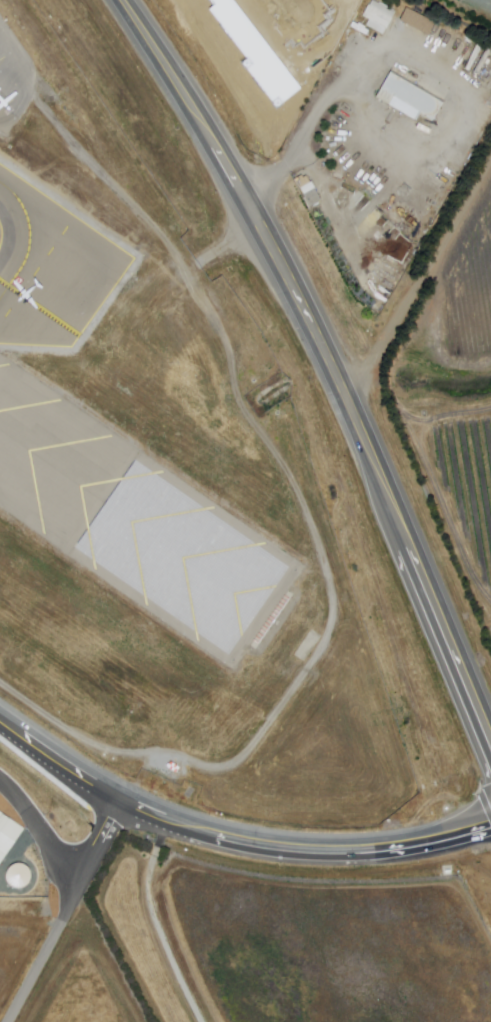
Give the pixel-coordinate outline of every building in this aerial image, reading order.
[(386,28),(395,11),(374,0),(371,0),(363,15),(386,28)] [(391,71),(444,103),(434,121),(422,114),(417,122),(376,97),(391,71)] [(309,211),(320,205),(309,184),(298,190),(309,211)]
